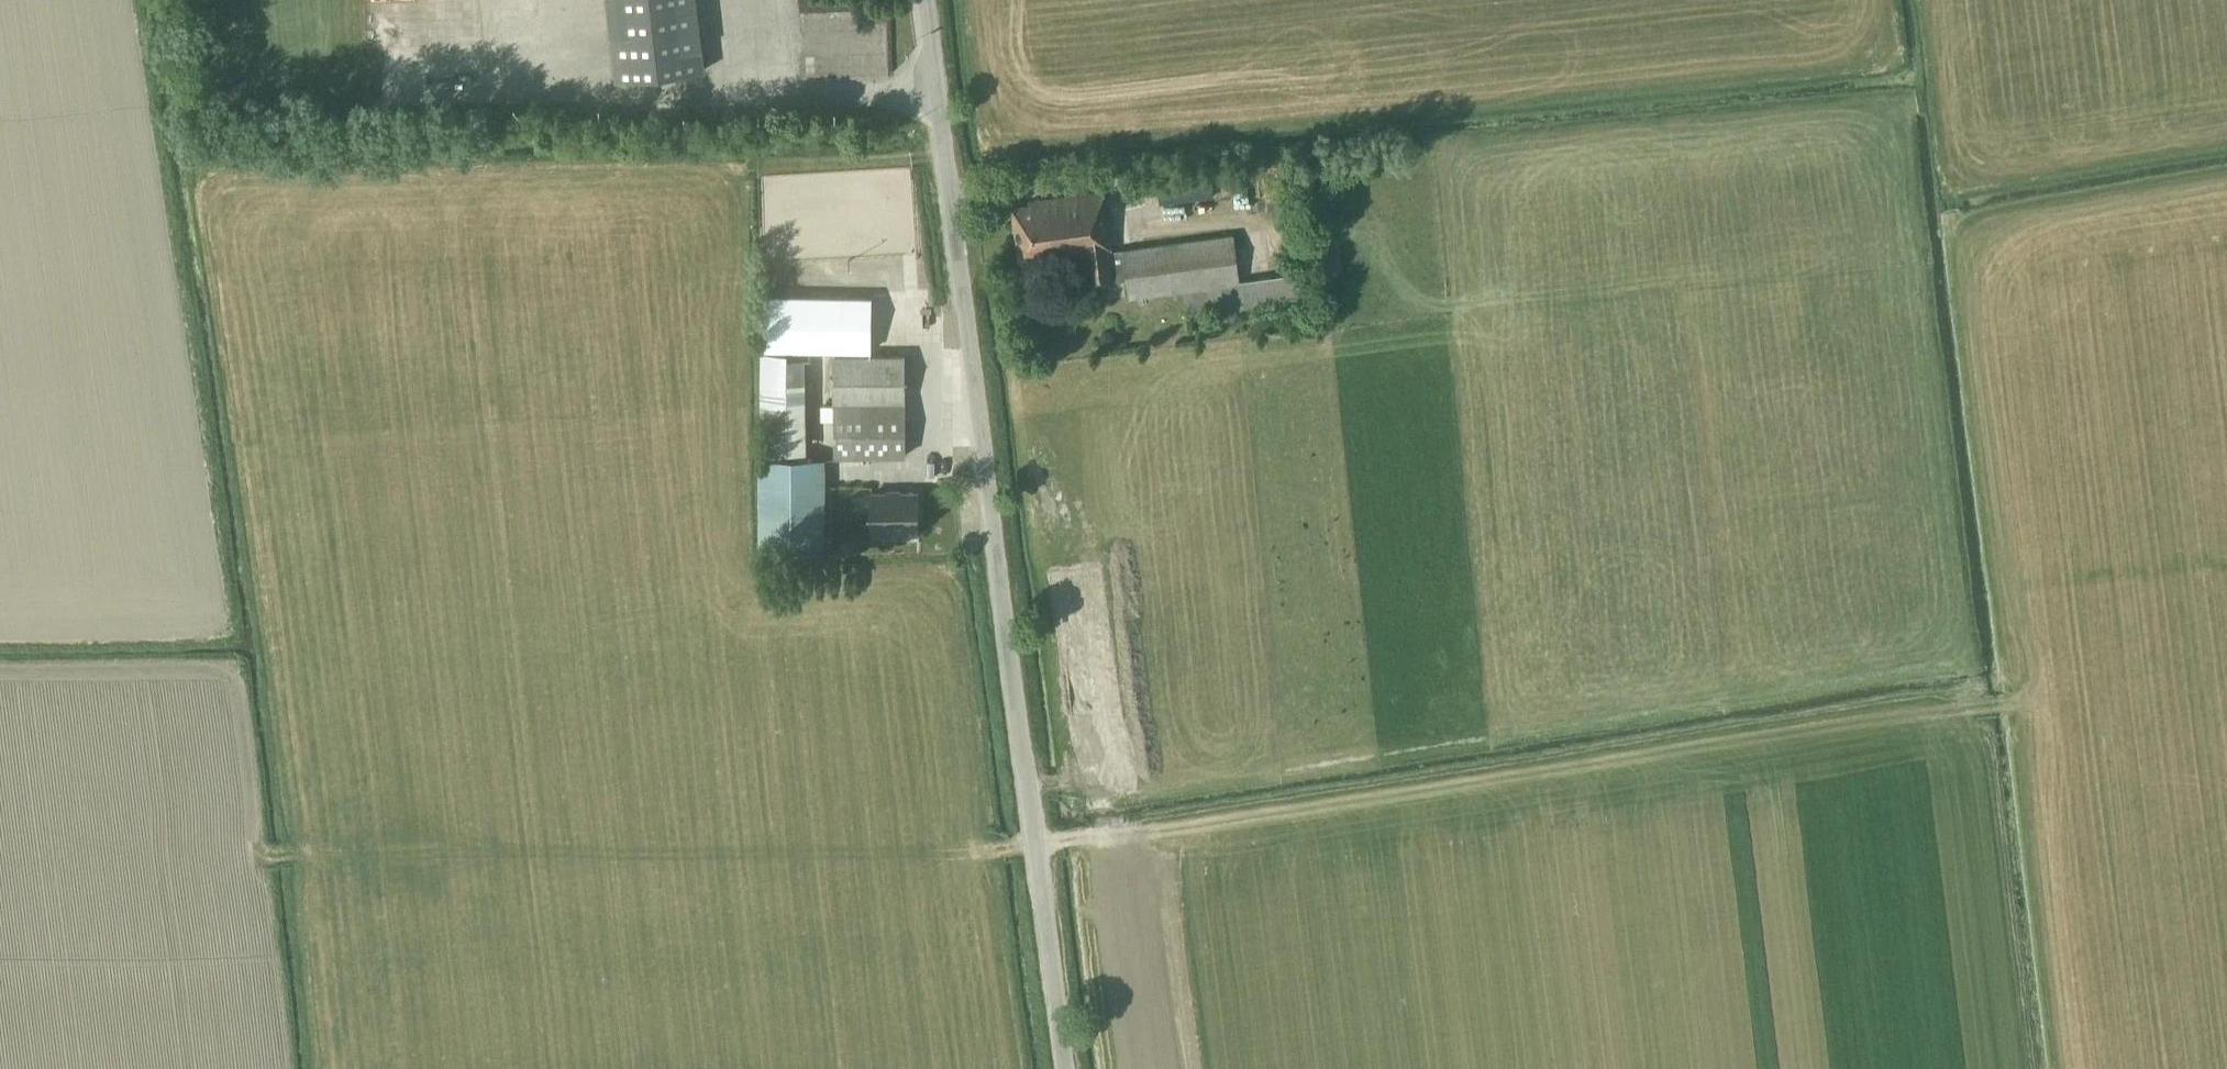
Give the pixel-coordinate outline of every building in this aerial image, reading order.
[(704,70),(696,0),(607,0),(616,80),(704,70)] [(1213,196),(1210,168),(1155,175),(1159,203),(1213,196)] [(1110,235),(1104,190),(1028,199),(1029,203),(1011,205),(1018,260),(1047,257),(1047,261),(1084,256),(1088,289),(1117,286),(1116,281),(1127,279),(1129,297),(1184,290),(1187,314),(1300,299),(1296,272),(1240,280),(1233,233),(1122,247),(1122,248),(1112,250),(1110,235)] [(767,262),(761,277),(779,283),(785,269),(767,262)] [(760,349),(871,350),(872,297),(761,295),(760,349)] [(904,455),(904,355),(904,354),(903,354),(903,355),(834,355),(835,456),(904,455)] [(918,488),(868,488),(868,527),(918,527),(918,488)] [(825,505),(763,505),(763,548),(826,547),(825,505)]
